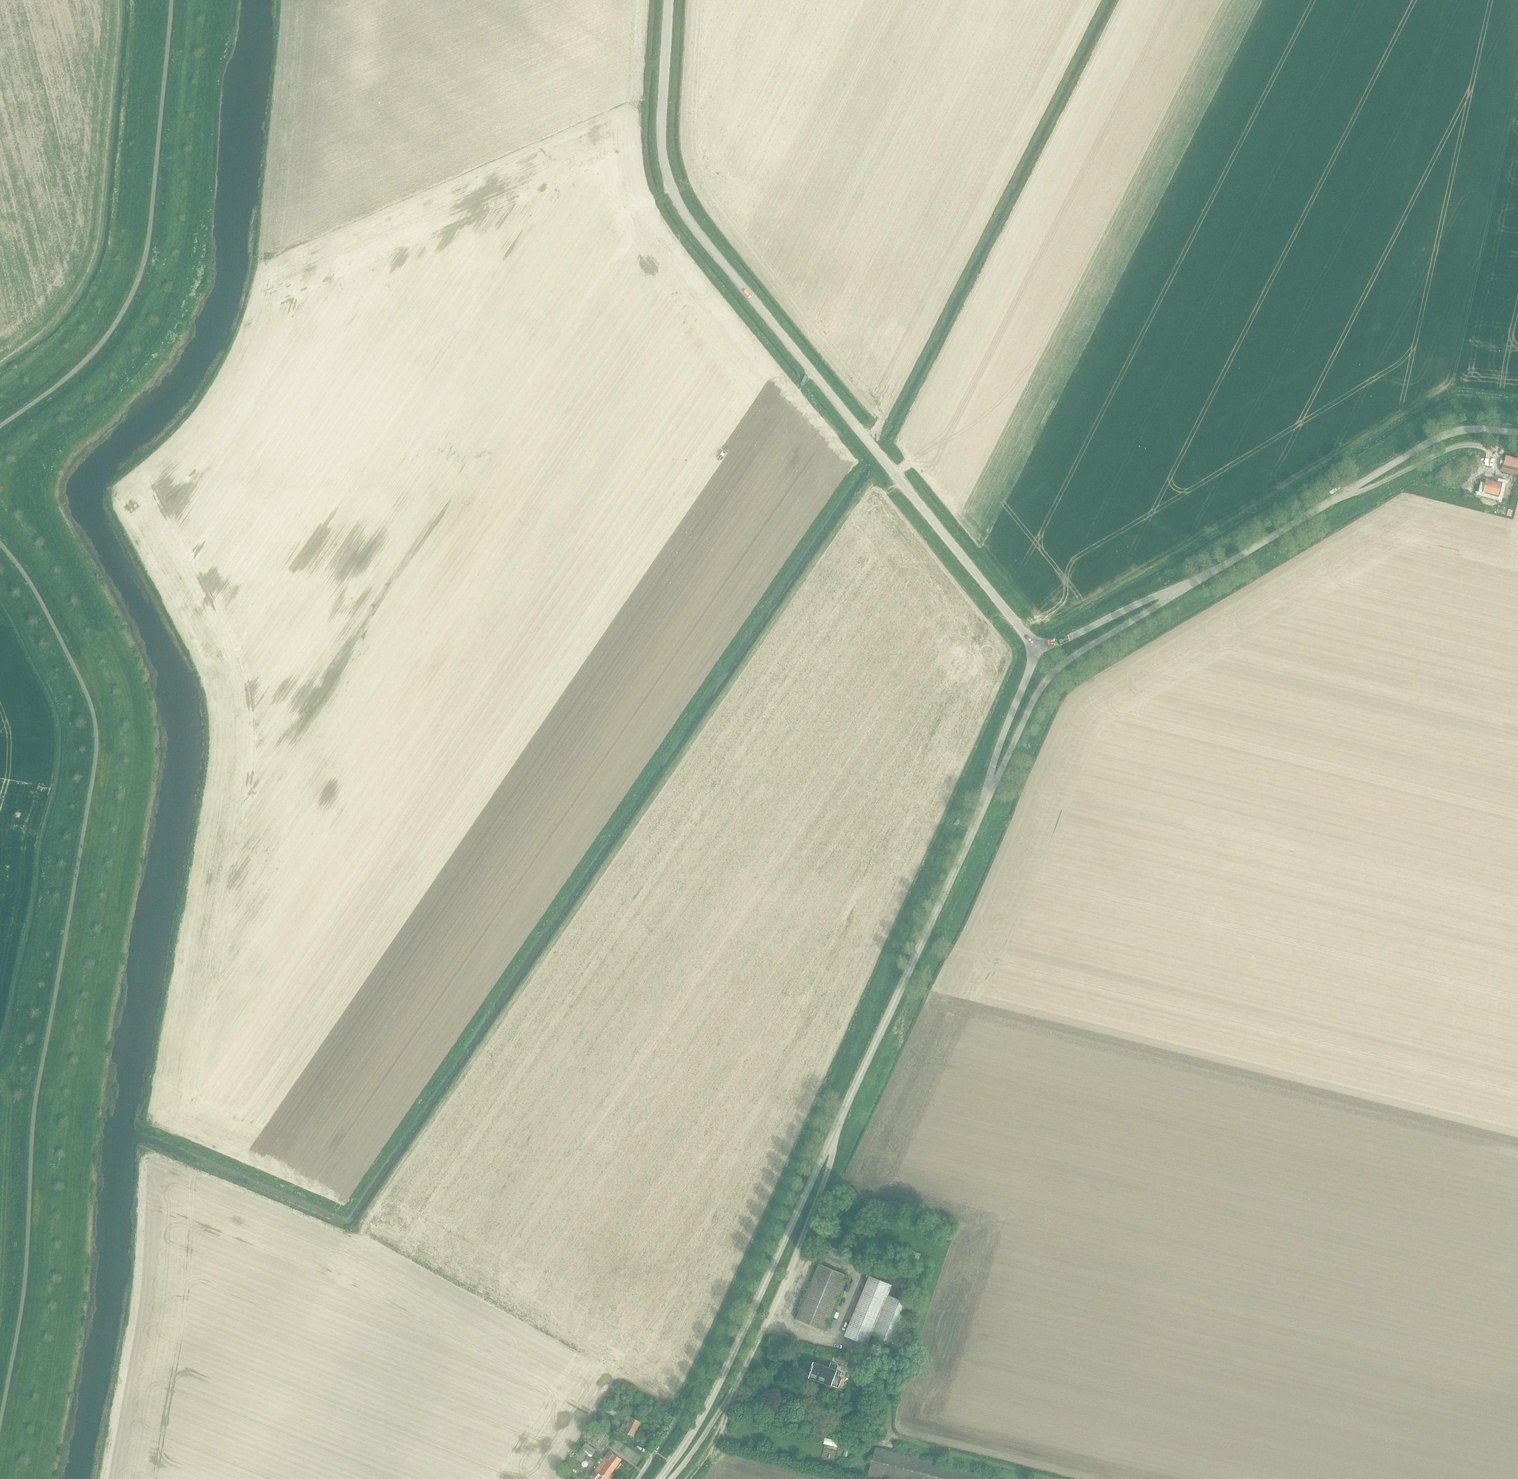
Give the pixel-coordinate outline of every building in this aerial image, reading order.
[(1517,475),(1517,470),(1517,467),(1503,464),(1501,471),(1517,475)] [(1483,493),(1499,497),(1502,486),(1493,483),(1496,475),(1489,473),(1483,493)] [(942,1233),(937,1242),(947,1247),(952,1239),(942,1233)] [(796,1319),(824,1331),(847,1275),(819,1264),(796,1319)] [(867,1347),(871,1336),(888,1295),(892,1288),(869,1278),(843,1337),(867,1347)] [(914,1306),(889,1295),(871,1336),(896,1347),(914,1306)] [(831,1363),(829,1368),(814,1363),(812,1368),(813,1368),(810,1377),(831,1385),(838,1387),(841,1378),(837,1377),(839,1372),(836,1371),(838,1366),(831,1363)] [(631,1417),(627,1415),(620,1430),(634,1436),(641,1422),(631,1417)] [(582,1449),(593,1456),(597,1450),(586,1443),(582,1449)] [(875,1448),(867,1478),(880,1478),(881,1476),(894,1478),(996,1478),(875,1448)] [(598,1462),(600,1463),(612,1472),(622,1459),(613,1453),(609,1450),(603,1459),(600,1458),(598,1462)] [(612,1472),(600,1463),(590,1476),(594,1478),(593,1478),(594,1478),(607,1478),(612,1472)]
